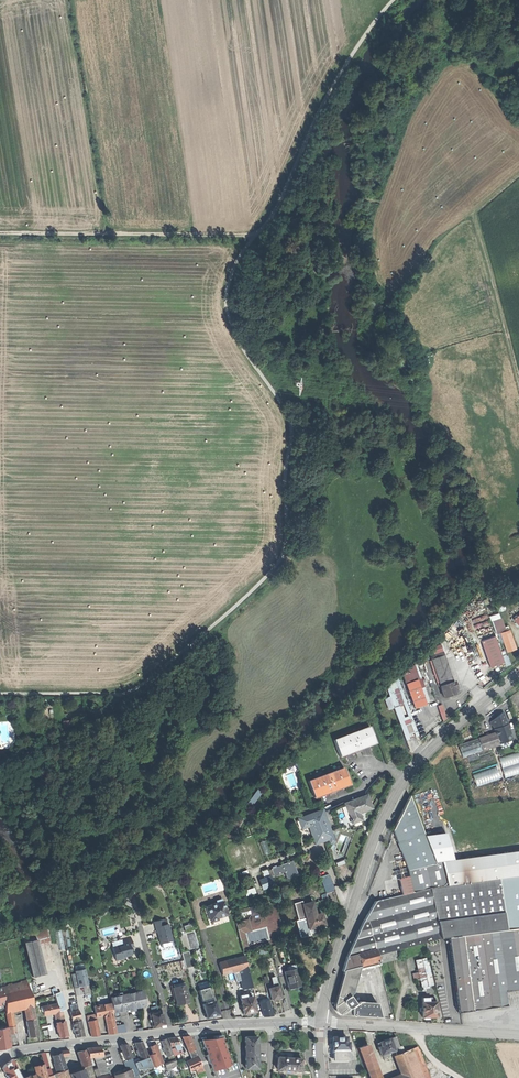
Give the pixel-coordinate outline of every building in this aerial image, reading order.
[(284,324),(291,331),(311,313),(305,306),(284,324)] [(298,346),(307,350),(309,344),(300,340),(298,346)] [(501,632),(507,651),(515,648),(509,629),(501,632)] [(497,664),(504,662),(495,635),(481,640),(490,666),(497,664)] [(431,660),(444,698),(457,694),(444,655),(431,660)] [(403,678),(406,686),(418,682),(419,681),(416,673),(403,678)] [(420,709),(426,707),(418,682),(406,686),(415,711),(420,709)] [(444,698),(448,710),(461,705),(457,694),(444,698)] [(443,721),(446,719),(442,705),(438,706),(443,721)] [(493,725),(495,733),(499,745),(513,741),(503,713),(490,722),(491,725),(493,725)] [(334,740),(340,755),(355,749),(356,751),(358,750),(361,749),(361,747),(376,742),(370,726),(334,740)] [(485,736),(478,738),(482,751),(499,745),(495,733),(485,736)] [(459,745),(463,757),(482,751),(478,738),(459,745)] [(518,774),(518,752),(500,757),(505,777),(518,774)] [(286,766),(288,770),(297,764),(294,761),(286,766)] [(498,766),(474,774),(478,786),(502,778),(498,766)] [(308,781),(314,796),(329,791),(330,793),(332,792),(336,790),(335,788),(350,783),(344,767),(308,781)] [(293,772),(286,775),(291,787),(298,785),(293,772)] [(248,805),(251,807),(263,793),(259,790),(247,804),(248,805)] [(345,803),(352,823),(361,820),(359,813),(365,811),(372,808),(367,795),(345,803)] [(453,859),(447,832),(425,835),(411,796),(392,828),(408,869),(413,890),(424,888),(434,886),(500,878),(518,875),(518,851),(453,859)] [(330,843),(335,841),(323,809),(298,818),(302,829),(311,826),(314,835),(312,836),(315,844),(323,841),(329,839),(330,843)] [(272,869),(275,875),(286,871),(288,878),(292,877),(297,875),(292,861),(272,869)] [(262,871),(264,879),(270,877),(267,869),(262,871)] [(320,879),(322,886),(328,884),(332,882),(330,875),(320,879)] [(501,886),(518,884),(518,875),(500,878),(501,886)] [(500,878),(434,886),(441,938),(447,937),(462,935),(481,933),(498,931),(507,929),(501,886),(500,878)] [(330,892),(328,884),(322,886),(325,894),(326,894),(330,892)] [(501,886),(507,929),(518,928),(518,884),(501,886)] [(424,888),(413,890),(425,942),(441,938),(434,886),(424,888)] [(247,895),(257,893),(255,887),(245,890),(247,895)] [(413,890),(374,901),(366,914),(377,954),(386,952),(395,950),(425,942),(413,890)] [(206,906),(210,921),(211,921),(211,922),(219,920),(218,918),(223,917),(229,915),(225,900),(206,906)] [(302,901),(293,903),(299,920),(295,921),(301,938),(310,935),(317,933),(316,927),(326,924),(322,912),(316,914),(313,901),(303,904),(302,901)] [(233,912),(235,918),(252,913),(251,911),(252,911),(251,907),(233,912)] [(345,961),(342,971),(344,970),(378,961),(377,954),(366,914),(358,930),(345,961)] [(165,942),(172,940),(168,924),(163,925),(162,919),(154,921),(160,943),(165,942)] [(236,923),(239,933),(243,947),(247,946),(244,932),(245,932),(251,930),(249,920),(236,923)] [(266,926),(251,930),(245,932),(249,946),(270,940),(266,926)] [(60,949),(65,948),(61,928),(56,929),(60,949)] [(507,929),(498,931),(505,984),(518,982),(518,928),(507,929)] [(505,984),(498,931),(481,933),(491,1007),(508,1005),(505,984)] [(491,1007),(481,933),(462,935),(472,1009),(491,1007)] [(472,1009),(462,935),(447,937),(457,1011),(472,1009)] [(112,947),(116,960),(121,959),(120,956),(122,955),(123,957),(132,954),(130,947),(133,947),(130,937),(121,939),(123,944),(112,947)] [(24,943),(32,977),(44,974),(36,940),(24,943)] [(436,941),(427,943),(436,982),(445,980),(436,941)] [(397,958),(395,950),(386,952),(388,961),(397,958)] [(185,968),(194,965),(192,956),(190,957),(188,951),(181,953),(185,968)] [(388,961),(386,952),(377,954),(378,961),(379,963),(388,961)] [(222,974),(238,970),(248,967),(245,956),(219,962),(222,974)] [(427,958),(416,961),(421,980),(431,978),(427,958)] [(296,986),(301,985),(295,961),(293,962),(294,965),(288,966),(289,970),(285,971),(287,977),(289,977),(291,988),(296,986)] [(342,1015),(381,1018),(377,1002),(359,1001),(355,1003),(350,995),(353,993),(360,970),(379,965),(379,963),(378,961),(344,970),(341,984),(336,1003),(335,1006),(335,1007),(336,1009),(337,1011),(338,1012),(339,1013),(341,1014),(342,1015)] [(75,974),(78,986),(88,984),(85,969),(75,971),(75,974)] [(5,1008),(5,1011),(10,1010),(26,1006),(33,1005),(27,981),(1,987),(5,1008)] [(173,999),(175,999),(173,988),(185,985),(184,982),(170,986),(173,999)] [(255,994),(267,991),(265,983),(253,987),(253,989),(255,994)] [(82,995),(91,993),(89,985),(80,986),(82,995)] [(175,999),(177,1005),(182,1003),(189,1002),(185,985),(173,988),(175,999)] [(209,999),(209,1001),(213,1000),(209,986),(198,988),(201,1000),(204,999),(204,1000),(209,999)] [(276,999),(282,997),(278,986),(271,988),(269,988),(272,1000),(276,999)] [(142,991),(136,993),(139,1007),(144,1006),(145,1006),(145,1005),(144,1003),(145,1003),(145,1002),(144,1002),(143,996),(143,994),(142,992),(143,992),(142,991),(141,991),(142,991)] [(54,994),(58,1006),(64,1004),(60,992),(54,994)] [(111,1005),(113,1013),(114,1013),(114,1012),(118,1011),(118,1012),(120,1012),(119,1011),(125,1010),(126,1010),(131,1009),(133,1009),(132,1008),(138,1007),(138,1008),(139,1007),(136,993),(136,992),(135,992),(135,993),(130,994),(129,994),(128,994),(123,995),(122,995),(122,996),(117,997),(117,996),(115,997),(116,997),(111,998),(110,998),(111,1005)] [(242,1010),(244,1015),(250,1013),(256,1012),(252,997),(244,999),(240,1000),(241,1005),(242,1010)] [(213,1015),(218,1013),(215,1000),(213,1000),(209,1001),(205,1002),(203,1003),(204,1008),(205,1011),(206,1017),(213,1015)] [(260,1003),(264,1016),(268,1015),(272,1014),(269,1001),(260,1003)] [(69,1005),(70,1010),(74,1010),(75,1012),(78,1011),(77,1002),(69,1005)] [(431,1002),(422,1002),(422,1007),(422,1011),(422,1017),(423,1017),(428,1017),(432,1017),(436,1017),(436,1002),(431,1002)] [(43,1015),(54,1012),(58,1011),(57,1004),(42,1007),(43,1012),(43,1015)] [(35,1019),(33,1005),(26,1006),(29,1021),(35,1019)] [(94,1008),(96,1016),(104,1015),(112,1014),(113,1013),(111,1005),(94,1008)] [(93,1009),(79,1012),(81,1020),(87,1019),(88,1021),(95,1020),(93,1009)] [(15,1026),(10,1010),(5,1011),(8,1027),(15,1026)] [(54,1012),(56,1023),(64,1021),(62,1011),(58,1011),(54,1012)] [(70,1013),(73,1022),(80,1021),(78,1011),(75,1012),(70,1013)] [(149,1013),(152,1028),(157,1027),(161,1026),(161,1028),(165,1027),(162,1014),(158,1014),(158,1011),(149,1013)] [(116,1033),(113,1018),(105,1019),(108,1034),(112,1034),(116,1033)] [(38,1036),(35,1019),(29,1021),(26,1021),(29,1037),(33,1036),(38,1036)] [(99,1035),(95,1020),(88,1021),(91,1036),(95,1036),(99,1035)] [(56,1023),(59,1038),(63,1037),(67,1036),(64,1021),(56,1023)] [(73,1022),(76,1037),(80,1037),(83,1036),(80,1021),(73,1022)] [(115,1026),(117,1033),(125,1032),(124,1024),(115,1026)] [(10,1047),(9,1038),(9,1034),(8,1027),(3,1028),(2,1027),(0,1027),(0,1050),(10,1047)] [(181,1036),(188,1052),(189,1052),(194,1050),(195,1049),(189,1036),(181,1036)] [(252,1036),(245,1037),(246,1068),(258,1068),(258,1063),(259,1063),(258,1042),(257,1042),(257,1036),(252,1036)] [(395,1036),(390,1038),(394,1048),(399,1046),(395,1036)] [(171,1038),(166,1038),(169,1046),(173,1046),(175,1045),(179,1045),(175,1037),(171,1038)] [(223,1037),(202,1039),(213,1070),(232,1063),(223,1037)] [(332,1050),(349,1050),(349,1042),(346,1042),(346,1037),(332,1037),(332,1045),(332,1050)] [(173,1054),(169,1046),(166,1038),(163,1040),(160,1041),(166,1056),(168,1056),(173,1054)] [(387,1053),(394,1050),(394,1048),(390,1038),(383,1041),(376,1043),(381,1055),(382,1054),(387,1053)] [(138,1042),(134,1043),(141,1060),(143,1060),(148,1058),(142,1042),(138,1042)] [(119,1046),(122,1052),(125,1060),(132,1057),(126,1044),(123,1045),(119,1046)] [(163,1063),(156,1044),(152,1045),(150,1046),(152,1054),(148,1056),(153,1067),(163,1063)] [(366,1067),(375,1064),(368,1044),(356,1049),(363,1068),(366,1067)] [(394,1050),(396,1054),(404,1052),(401,1045),(399,1046),(394,1048),(394,1050)] [(412,1048),(424,1077),(430,1077),(418,1046),(412,1048)] [(92,1048),(85,1048),(89,1058),(96,1057),(103,1056),(100,1047),(92,1048)] [(404,1052),(414,1077),(424,1077),(412,1048),(404,1052)] [(82,1068),(90,1065),(85,1050),(80,1051),(77,1052),(82,1068)] [(349,1061),(349,1050),(332,1050),(332,1061),(349,1061)] [(120,1052),(126,1069),(135,1065),(132,1057),(125,1060),(122,1052),(120,1052)] [(404,1076),(405,1077),(414,1077),(404,1052),(396,1054),(404,1076)] [(49,1077),(55,1077),(45,1053),(41,1053),(49,1077)] [(52,1056),(57,1073),(66,1070),(61,1053),(56,1055),(52,1056)] [(106,1065),(103,1056),(96,1057),(99,1067),(106,1065)] [(198,1056),(197,1056),(192,1059),(189,1060),(186,1061),(188,1067),(190,1071),(194,1069),(202,1066),(198,1056)] [(289,1070),(290,1058),(284,1057),(278,1057),(277,1069),(289,1070)] [(295,1058),(290,1058),(289,1070),(301,1071),(302,1059),(295,1058)] [(25,1059),(13,1063),(15,1066),(17,1070),(20,1070),(27,1067),(25,1059)] [(177,1065),(175,1060),(171,1062),(164,1065),(166,1069),(177,1065)] [(181,1069),(188,1067),(186,1061),(183,1062),(184,1065),(180,1066),(181,1069)] [(20,1075),(17,1070),(15,1066),(9,1069),(7,1063),(4,1065),(2,1068),(6,1075),(7,1077),(21,1077),(20,1075)] [(153,1071),(150,1063),(145,1065),(141,1067),(136,1068),(139,1076),(153,1071)] [(37,1077),(47,1077),(44,1069),(45,1069),(44,1064),(38,1066),(34,1067),(36,1074),(37,1077)] [(375,1064),(366,1067),(370,1077),(381,1077),(375,1064)] [(108,1073),(106,1065),(99,1067),(102,1075),(108,1073)] [(126,1069),(125,1069),(126,1071),(131,1069),(134,1077),(135,1076),(138,1075),(135,1065),(126,1069)] [(69,1075),(70,1077),(87,1077),(83,1069),(69,1075)] [(113,1073),(115,1077),(128,1077),(126,1071),(125,1069),(113,1073)] [(126,1071),(128,1077),(131,1077),(136,1077),(135,1076),(134,1077),(131,1069),(126,1071)] [(66,1070),(57,1073),(61,1077),(70,1077),(67,1070),(66,1070)]
